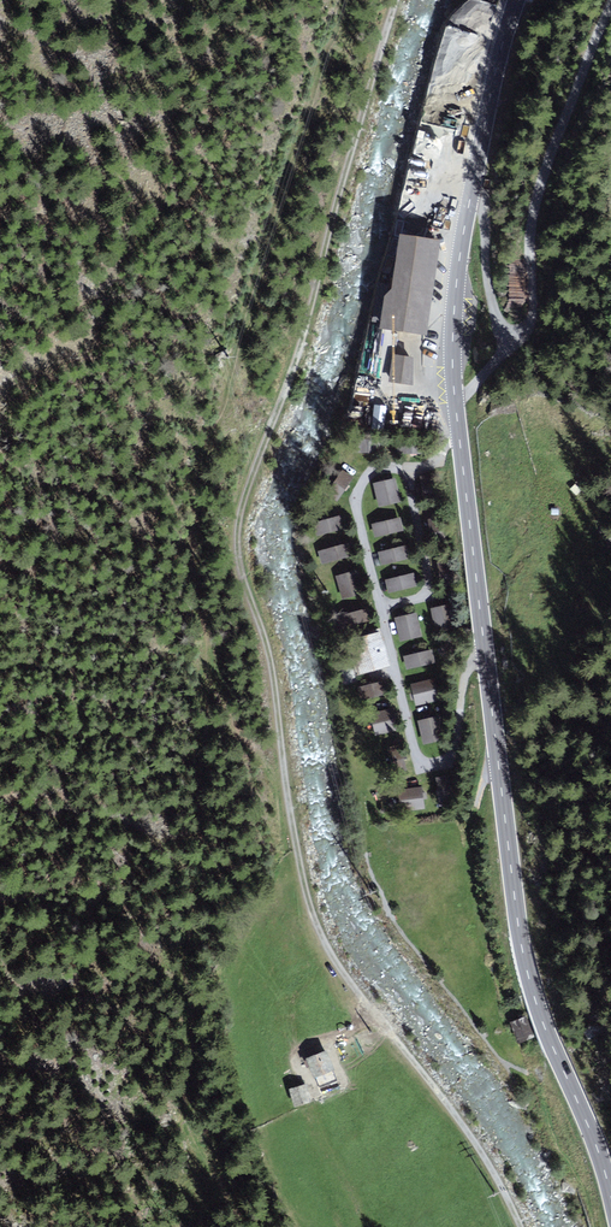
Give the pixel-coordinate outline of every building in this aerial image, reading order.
[(437,244),(398,237),(382,327),(422,334),(437,244)] [(411,360),(393,357),(390,380),(408,383),(411,360)] [(384,426),(385,405),(375,404),(374,426),(384,426)] [(356,441),(356,452),(381,452),(381,441),(356,441)] [(425,443),(401,442),(401,453),(425,454),(425,443)] [(351,480),(342,474),(329,492),(338,499),(351,480)] [(394,481),(375,485),(379,505),(399,500),(394,481)] [(339,517),(314,524),(317,537),(342,530),(339,517)] [(440,518),(430,520),(435,546),(445,544),(440,518)] [(399,520),(374,526),(376,535),(401,529),(399,520)] [(350,544),(320,552),(323,562),(353,554),(350,544)] [(405,547),(379,553),(382,565),(408,560),(405,547)] [(356,573),(337,578),(342,598),(361,593),(356,573)] [(412,574),(387,580),(390,591),(414,585),(412,574)] [(454,607),(432,612),(437,633),(459,628),(454,607)] [(336,618),(339,629),(369,620),(366,610),(336,618)] [(416,615),(397,619),(402,639),(420,635),(416,615)] [(386,663),(378,635),(353,641),(361,670),(386,663)] [(430,653),(407,659),(409,668),(432,663),(430,653)] [(435,682),(413,687),(417,706),(439,701),(435,682)] [(384,683),(360,689),(363,699),(387,693),(384,683)] [(392,711),(373,715),(377,733),(396,730),(392,711)] [(439,720),(420,724),(425,745),(444,740),(439,720)] [(449,777),(437,779),(440,805),(452,804),(449,777)] [(421,789),(400,791),(402,810),(423,807),(421,789)] [(311,1036),(297,1043),(314,1074),(327,1067),(311,1036)] [(291,1090),(301,1085),(294,1071),(284,1076),(291,1090)]
